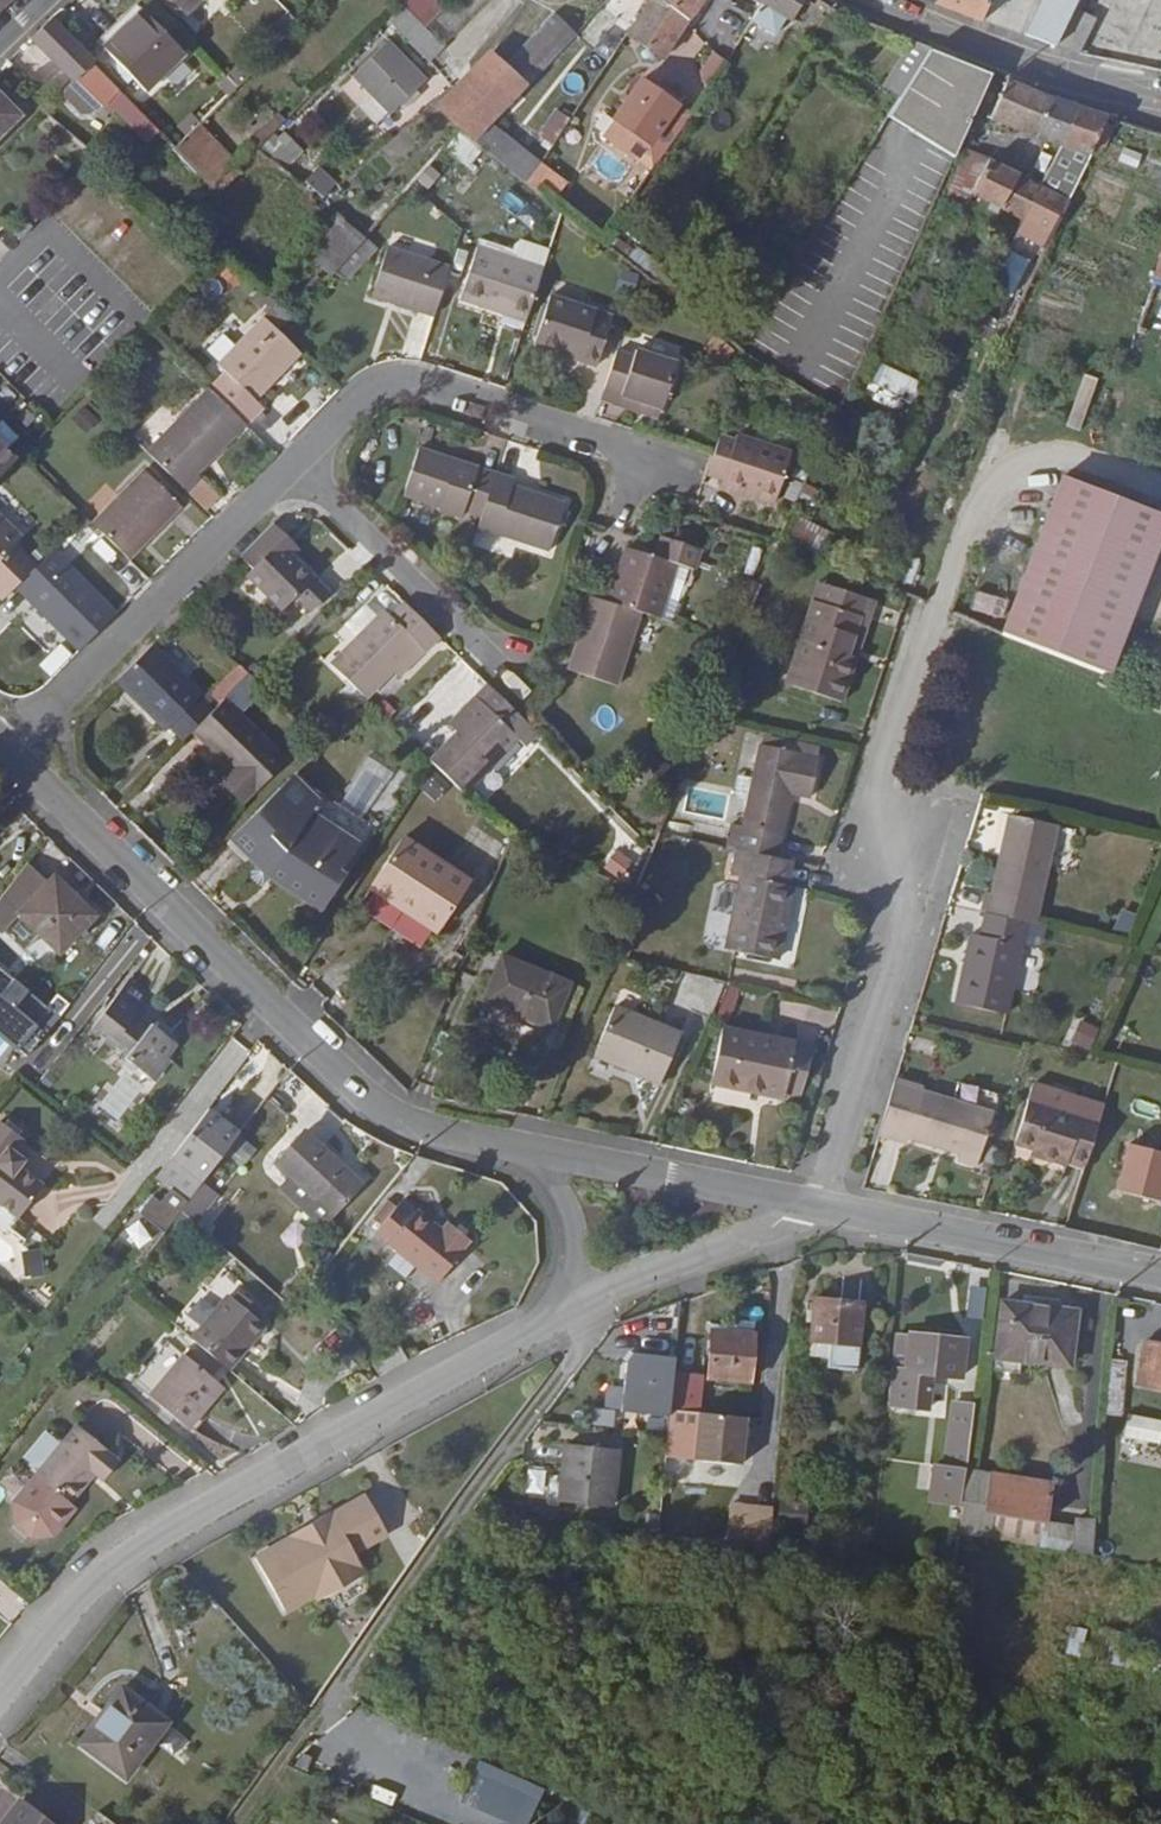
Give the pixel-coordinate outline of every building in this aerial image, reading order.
[(185,12),(198,0),(173,0),(185,12)] [(387,19),(429,61),(444,46),(426,27),(444,10),(434,0),(407,0),(387,19)] [(690,20),(660,0),(650,0),(625,35),(663,61),(690,20)] [(690,20),(703,0),(660,0),(690,20)] [(761,4),(750,22),(775,37),(786,17),(791,21),(803,0),(764,0),(761,4)] [(931,3),(981,22),(990,0),(932,0),(931,3)] [(1024,35),(1055,47),(1056,44),(1078,0),(1040,0),(1024,35)] [(1096,19),(1074,8),(1056,44),(1078,56),(1096,19)] [(141,10),(104,47),(147,91),(185,55),(141,10)] [(288,13),(273,27),(285,37),(299,23),(288,13)] [(475,142),(492,123),(573,36),(551,16),(503,65),(490,52),(435,108),(459,130),(475,142)] [(52,20),(32,39),(103,107),(120,89),(52,20)] [(901,97),(931,49),(932,48),(930,46),(915,40),(910,38),(881,86),(901,97)] [(352,76),(371,95),(389,112),(391,115),(427,79),(389,40),(352,76)] [(992,74),(931,49),(901,97),(889,117),(954,157),(992,74)] [(713,52),(698,73),(711,82),(727,62),(713,52)] [(642,79),(613,120),(650,146),(678,105),(683,98),(660,81),(655,88),(642,79)] [(1008,126),(1036,137),(1052,96),(1008,79),(989,120),(996,121),(1008,126)] [(91,119),(103,107),(77,83),(66,94),(64,101),(85,120),(91,119)] [(24,115),(0,91),(0,140),(24,115)] [(376,125),(389,112),(371,95),(359,108),(376,125)] [(126,96),(114,108),(132,124),(143,113),(126,96)] [(1052,96),(1036,137),(1046,141),(1061,145),(1080,107),(1052,96)] [(693,115),(678,105),(650,146),(664,156),(693,115)] [(1023,220),(1017,234),(1045,248),(1052,235),(1053,236),(1071,198),(1092,153),(1108,117),(1080,107),(1061,145),(1042,184),(1034,199),(1023,220)] [(278,111),(250,139),(258,147),(286,120),(278,111)] [(552,113),(538,135),(553,145),(567,124),(552,113)] [(640,159),(650,146),(613,120),(604,134),(640,159)] [(492,123),(475,142),(527,183),(542,162),(492,123)] [(237,163),(228,153),(198,124),(176,146),(215,185),(237,163)] [(258,147),(250,139),(242,131),(238,135),(242,139),(251,148),(253,146),(256,149),(258,147)] [(458,133),(445,149),(466,167),(481,151),(458,133)] [(260,148),(271,159),(285,144),(275,134),(260,148)] [(251,148),(242,139),(228,153),(237,163),(251,148)] [(1000,208),(1020,174),(1021,173),(990,158),(965,148),(945,200),(966,207),(970,194),(1000,208)] [(542,162),(527,183),(552,203),(568,182),(542,162)] [(320,166),(306,182),(323,197),(337,183),(320,166)] [(1000,208),(1000,209),(1023,220),(1034,199),(1042,184),(1020,174),(1000,208)] [(331,276),(338,269),(364,239),(336,214),(304,251),(331,276)] [(23,220),(9,234),(18,242),(32,229),(23,220)] [(614,233),(605,245),(651,280),(660,269),(614,233)] [(366,236),(364,239),(338,269),(350,280),(379,249),(366,236)] [(479,241),(477,247),(544,269),(550,252),(516,241),(512,252),(479,241)] [(388,246),(371,296),(434,316),(441,295),(452,267),(388,246)] [(503,306),(529,314),(544,269),(477,247),(473,260),(455,253),(452,267),(441,295),(459,301),(460,299),(501,313),(503,306)] [(1015,296),(1032,261),(1012,252),(996,287),(1015,296)] [(1137,329),(1160,335),(1160,258),(1137,329)] [(316,274),(302,289),(311,296),(325,281),(316,274)] [(916,280),(905,324),(928,330),(939,286),(916,280)] [(260,289),(250,300),(280,328),(291,317),(276,303),(260,289)] [(551,294),(535,344),(563,353),(562,357),(597,369),(613,317),(597,312),(598,310),(551,294)] [(526,321),(529,314),(503,306),(501,313),(526,321)] [(209,389),(246,426),(264,408),(256,400),(302,354),(264,316),(217,364),(225,372),(209,389)] [(620,343),(617,350),(634,356),(636,348),(620,343)] [(604,390),(662,409),(678,362),(636,348),(634,356),(617,350),(604,390)] [(906,415),(921,381),(882,364),(867,398),(906,415)] [(198,475),(246,426),(209,389),(208,388),(146,451),(188,493),(202,479),(198,475)] [(659,421),(662,409),(604,390),(600,402),(659,421)] [(88,434),(101,420),(84,404),(71,418),(88,434)] [(729,461),(722,481),(719,489),(754,501),(755,496),(775,503),(792,452),(738,435),(737,438),(721,434),(713,456),(729,461)] [(18,459),(0,442),(0,477),(18,459)] [(481,515),(496,473),(479,467),(419,447),(403,495),(439,507),(438,510),(463,518),(465,510),(481,515)] [(707,475),(722,481),(729,461),(713,456),(707,475)] [(797,465),(784,497),(795,501),(808,470),(797,465)] [(144,469),(91,523),(129,560),(182,506),(144,469)] [(496,472),(496,473),(481,515),(477,528),(549,551),(565,501),(513,484),(515,477),(496,472)] [(1001,632),(1111,674),(1160,545),(1160,513),(1060,475),(1001,632)] [(38,565),(17,545),(24,538),(0,514),(0,589),(7,596),(13,590),(16,588),(38,565)] [(280,540),(286,534),(274,523),(241,556),(253,568),(246,575),(282,610),(297,596),(311,611),(330,593),(290,551),(280,540)] [(471,544),(477,528),(464,523),(458,540),(471,544)] [(822,550),(829,531),(807,523),(800,541),(822,550)] [(296,544),(286,534),(280,540),(290,551),(296,544)] [(608,602),(641,613),(660,618),(677,563),(693,568),(700,547),(664,536),(657,557),(626,547),(608,602)] [(54,549),(38,565),(16,588),(80,651),(118,614),(54,549)] [(818,581),(812,600),(821,603),(826,584),(818,581)] [(808,641),(793,687),(842,703),(857,658),(849,655),(858,627),(867,630),(876,601),(826,584),(821,603),(812,600),(799,639),(808,641)] [(641,613),(608,602),(591,596),(569,669),(618,685),(641,613)] [(357,691),(357,690),(367,699),(394,673),(420,647),(424,652),(425,653),(441,637),(404,602),(391,615),(384,609),(330,664),(349,683),(357,690),(357,691)] [(857,658),(867,630),(858,627),(849,655),(857,658)] [(785,684),(793,687),(808,641),(799,639),(785,684)] [(173,725),(170,728),(183,741),(192,731),(198,725),(213,710),(200,697),(204,693),(155,644),(123,676),(173,725)] [(420,647),(394,673),(399,678),(425,653),(424,652),(420,647)] [(233,759),(227,765),(222,769),(251,798),(289,760),(241,713),(265,689),(249,673),(213,710),(198,725),(233,759)] [(167,731),(170,728),(173,725),(123,676),(117,682),(167,731)] [(346,700),(357,690),(349,683),(339,692),(346,700)] [(488,684),(449,724),(457,732),(430,760),(466,794),(518,739),(526,746),(538,734),(488,684)] [(198,725),(192,731),(227,765),(233,759),(198,725)] [(761,738),(760,744),(818,758),(820,752),(761,738)] [(737,849),(778,857),(789,797),(808,801),(818,758),(760,744),(744,826),(732,824),(728,847),(737,849)] [(290,777),(232,836),(259,863),(270,873),(324,908),(344,878),(338,873),(357,846),(310,816),(318,805),(290,777)] [(648,807),(667,815),(678,787),(659,779),(648,807)] [(1003,916),(1027,921),(1036,923),(1058,825),(1008,814),(991,892),(985,891),(981,911),(985,912),(1003,916)] [(403,838),(370,889),(436,933),(470,882),(403,838)] [(793,861),(778,857),(737,849),(731,875),(740,877),(725,949),(779,960),(794,886),(788,885),(793,861)] [(270,873),(259,863),(247,875),(260,887),(270,873)] [(18,914),(60,955),(96,916),(54,876),(18,914)] [(1003,916),(985,912),(979,935),(970,933),(954,1003),(1006,1015),(1027,921),(1003,916)] [(11,932),(0,922),(0,945),(11,932)] [(502,955),(483,1001),(552,1029),(571,983),(502,955)] [(58,995),(69,1005),(82,989),(70,979),(58,995)] [(128,980),(113,999),(136,1016),(150,997),(128,980)] [(128,1059),(127,1061),(154,1082),(171,1060),(166,1056),(176,1043),(153,1025),(151,1027),(136,1016),(113,999),(93,984),(71,1013),(91,1028),(90,1030),(128,1059)] [(59,1018),(69,1005),(58,995),(47,986),(37,999),(59,1018)] [(615,1006),(592,1055),(661,1084),(682,1033),(615,1006)] [(79,1045),(90,1030),(91,1028),(71,1013),(59,1029),(79,1045)] [(723,1027),(711,1083),(784,1099),(785,1094),(796,1044),(796,1042),(723,1027)] [(1081,1029),(1076,1051),(1095,1055),(1104,1034),(1081,1029)] [(812,1048),(796,1044),(785,1094),(801,1098),(812,1048)] [(923,1089),(895,1080),(879,1134),(906,1144),(907,1140),(960,1156),(958,1163),(977,1168),(995,1111),(923,1089)] [(1034,1083),(1028,1100),(1056,1109),(1062,1091),(1034,1083)] [(1062,1091),(1056,1109),(1028,1100),(1014,1143),(1032,1149),(1029,1157),(1052,1165),(1052,1163),(1066,1167),(1068,1161),(1085,1165),(1104,1105),(1062,1091)] [(171,1158),(203,1183),(203,1182),(240,1133),(209,1109),(171,1158)] [(18,1218),(44,1186),(21,1168),(27,1160),(15,1151),(24,1140),(0,1120),(0,1204),(18,1218)] [(303,1129),(274,1161),(290,1175),(279,1186),(323,1228),(363,1185),(303,1129)] [(171,1158),(156,1177),(188,1201),(203,1183),(171,1158)] [(203,1182),(203,1183),(188,1201),(181,1210),(198,1223),(220,1194),(203,1182)] [(418,1210),(416,1213),(400,1201),(375,1232),(437,1283),(472,1241),(447,1221),(440,1229),(418,1210)] [(261,1269),(271,1279),(281,1267),(271,1257),(261,1269)] [(281,1292),(294,1303),(317,1277),(304,1265),(281,1292)] [(970,1285),(969,1314),(984,1314),(985,1285),(970,1285)] [(227,1294),(190,1338),(230,1371),(266,1327),(227,1294)] [(810,1341),(811,1341),(829,1343),(828,1358),(827,1368),(858,1372),(864,1303),(815,1298),(810,1341)] [(1002,1302),(995,1357),(993,1370),(1019,1373),(1020,1361),(1070,1367),(1077,1311),(1002,1302)] [(736,1321),(735,1331),(754,1332),(755,1323),(736,1321)] [(754,1332),(735,1331),(712,1328),(707,1379),(750,1383),(754,1332)] [(891,1370),(904,1371),(908,1331),(895,1330),(891,1370)] [(900,1406),(930,1410),(934,1378),(964,1381),(969,1337),(908,1331),(904,1371),(891,1370),(888,1405),(900,1406)] [(809,1356),(828,1358),(829,1343),(811,1341),(809,1356)] [(1135,1384),(1160,1389),(1160,1345),(1144,1341),(1135,1384)] [(676,1371),(677,1352),(626,1350),(623,1410),(673,1413),(672,1429),(698,1431),(701,1373),(676,1371)] [(183,1353),(148,1396),(189,1430),(225,1388),(183,1353)] [(1112,1359),(1109,1377),(1106,1414),(1103,1436),(1160,1443),(1160,1421),(1122,1415),(1127,1361),(1112,1359)] [(573,1408),(562,1424),(596,1426),(598,1401),(579,1400),(573,1408)] [(953,1401),(948,1444),(945,1465),(945,1466),(966,1469),(973,1403),(953,1401)] [(696,1460),(748,1462),(751,1411),(698,1409),(696,1460)] [(75,1509),(71,1506),(70,1504),(94,1475),(101,1481),(119,1460),(77,1424),(18,1495),(12,1502),(14,1524),(31,1538),(53,1536),(75,1509)] [(912,1462),(945,1465),(948,1444),(916,1440),(912,1462)] [(566,1444),(559,1502),(611,1508),(618,1450),(566,1444)] [(933,1465),(929,1488),(961,1492),(964,1469),(933,1465)] [(959,1533),(991,1539),(994,1515),(1046,1524),(1047,1522),(1053,1482),(990,1471),(967,1469),(959,1533)] [(529,1472),(527,1495),(558,1498),(560,1475),(529,1472)] [(657,1534),(672,1536),(674,1520),(695,1521),(695,1513),(705,1513),(707,1497),(662,1492),(657,1534)] [(369,1497),(334,1517),(333,1514),(292,1537),(294,1539),(257,1560),(287,1613),(317,1596),(325,1600),(361,1580),(366,1569),(357,1554),(390,1535),(369,1497)] [(772,1542),(773,1502),(732,1501),(731,1541),(772,1542)] [(1073,1526),(1047,1522),(1046,1524),(994,1515),(991,1539),(1039,1546),(1072,1552),(1073,1526)] [(1095,1519),(1074,1517),(1073,1526),(1072,1552),(1093,1554),(1095,1519)] [(1083,1656),(1089,1627),(1072,1624),(1066,1653),(1083,1656)] [(126,1777),(168,1722),(122,1687),(80,1743),(126,1777)] [(295,1765),(308,1771),(314,1758),(301,1752),(295,1765)] [(0,1823),(49,1823),(18,1800),(0,1823)] [(469,1815),(436,1806),(432,1821),(443,1823),(466,1823),(469,1815)] [(89,1823),(115,1823),(98,1812),(89,1823)]
